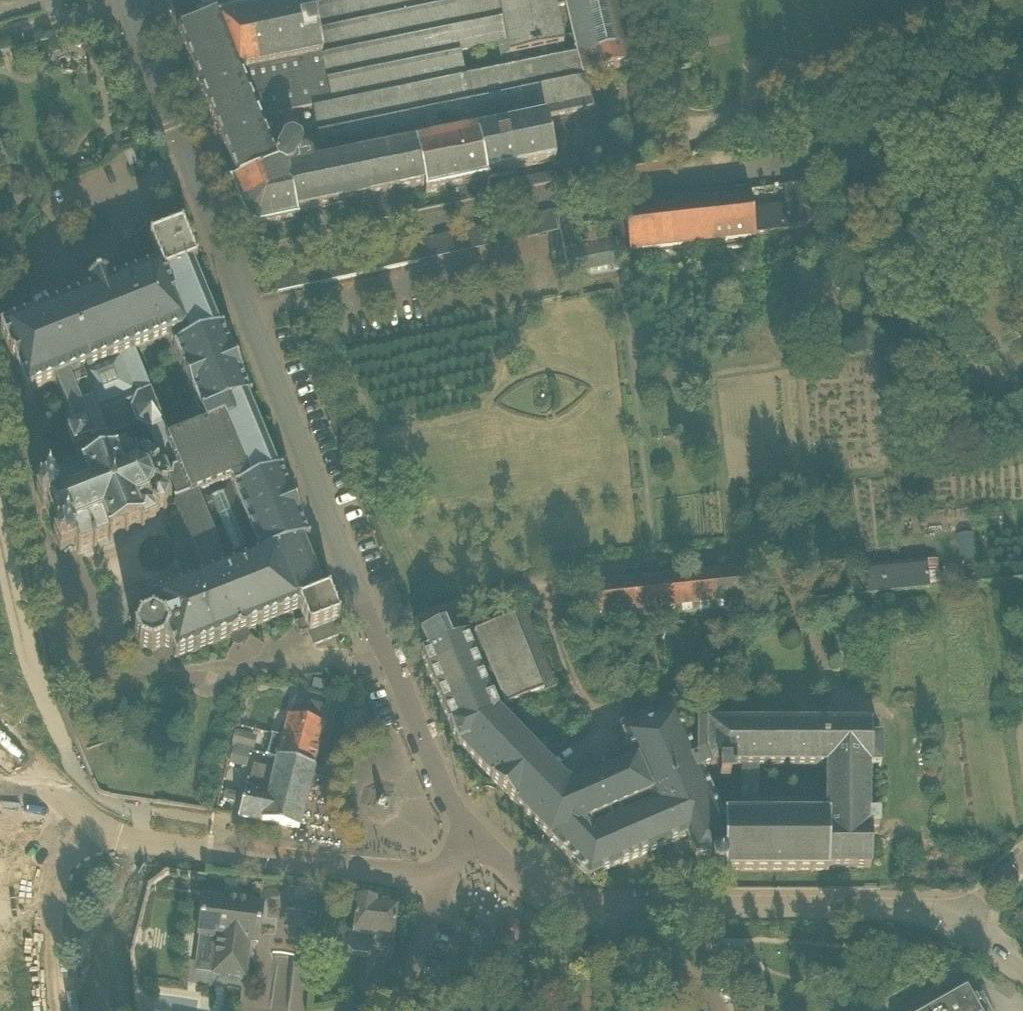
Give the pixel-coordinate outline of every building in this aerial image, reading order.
[(265,10),(219,19),(218,17),(202,24),(193,0),(166,0),(213,119),(237,181),(230,183),(246,224),(257,230),(299,220),(297,212),(346,202),(351,226),(407,214),(402,190),(423,185),(424,191),(445,186),(449,204),(558,181),(556,171),(490,185),(488,177),(556,162),(547,118),(594,108),(586,74),(586,73),(585,74),(579,54),(578,54),(569,56),(556,0),(263,0),(265,10)] [(578,54),(579,54),(585,74),(586,73),(586,74),(637,63),(622,0),(566,0),(578,54)] [(816,216),(811,182),(785,185),(788,212),(754,217),(756,235),(801,229),(816,216)] [(754,217),(750,189),(625,204),(631,252),(756,237),(756,235),(754,217)] [(614,225),(618,245),(626,244),(622,224),(614,225)] [(133,432),(140,429),(142,430),(141,436),(148,438),(150,432),(152,433),(167,469),(174,487),(182,505),(177,508),(205,579),(152,600),(156,609),(153,617),(140,622),(135,634),(140,646),(152,652),(164,647),(172,650),(176,659),(300,610),(304,619),(296,622),(300,633),(308,630),(309,633),(314,645),(344,633),(339,622),(340,621),(329,594),(325,596),(303,542),(310,540),(289,487),(282,470),(277,472),(247,399),(252,397),(223,328),(219,330),(193,266),(197,264),(183,228),(150,242),(159,264),(110,284),(107,276),(49,300),(52,308),(2,328),(28,395),(54,385),(73,435),(68,437),(75,454),(90,449),(92,454),(96,453),(94,447),(107,442),(109,448),(113,446),(111,441),(118,438),(120,444),(124,442),(122,437),(129,434),(131,440),(136,438),(133,432)] [(423,262),(433,259),(429,239),(418,241),(423,262)] [(622,269),(616,242),(565,251),(570,279),(622,269)] [(715,261),(724,259),(723,247),(714,248),(715,261)] [(353,255),(343,257),(347,278),(358,276),(353,255)] [(336,280),(347,278),(343,257),(332,259),(336,280)] [(321,262),(325,283),(336,280),(332,259),(321,262)] [(174,487),(167,469),(159,467),(163,463),(159,460),(156,463),(154,460),(157,456),(152,453),(150,457),(146,455),(148,451),(144,449),(143,454),(140,454),(138,450),(135,451),(136,456),(133,457),(128,454),(117,458),(115,451),(110,453),(113,459),(101,464),(98,458),(93,460),(95,466),(85,469),(83,464),(78,466),(81,471),(69,476),(67,470),(62,472),(64,478),(54,482),(52,476),(49,477),(52,487),(38,492),(46,512),(49,511),(58,535),(55,536),(62,553),(76,548),(81,559),(85,557),(83,551),(93,547),(95,553),(100,551),(97,545),(111,540),(113,546),(117,545),(114,538),(125,534),(127,541),(131,539),(129,533),(139,529),(142,535),(146,533),(144,527),(155,523),(155,517),(159,515),(161,520),(165,518),(163,513),(165,512),(169,515),(171,511),(168,509),(169,505),(173,506),(174,502),(170,501),(170,498),(173,499),(174,495),(170,494),(174,487)] [(120,586),(145,578),(138,554),(112,562),(120,586)] [(929,560),(867,566),(869,593),(932,587),(929,560)] [(756,598),(753,566),(587,584),(590,616),(756,598)] [(427,652),(422,655),(458,746),(460,746),(550,838),(550,837),(590,878),(687,836),(695,855),(714,855),(715,854),(717,853),(719,852),(722,852),(724,853),(725,854),(725,811),(829,811),(829,868),(871,868),(871,828),(879,828),(879,814),(869,814),(869,766),(883,767),(884,737),(871,737),(871,724),(681,724),(676,711),(655,720),(651,711),(620,725),(635,761),(576,787),(565,781),(496,711),(555,687),(525,613),(466,637),(451,643),(444,627),(421,636),(427,652)] [(330,708),(310,703),(295,699),(285,737),(285,738),(320,748),(330,708)] [(246,748),(249,733),(237,730),(233,745),(246,748)] [(266,755),(265,758),(314,772),(320,748),(285,738),(285,737),(274,734),(268,755),(266,755)] [(243,798),(239,814),(239,817),(299,829),(314,772),(265,758),(262,766),(256,765),(252,782),(273,787),(268,804),(243,798)] [(239,804),(241,794),(225,791),(223,801),(239,804)] [(715,854),(714,855),(714,856),(713,857),(713,858),(713,859),(713,860),(713,862),(713,863),(714,864),(715,866),(717,867),(718,867),(720,868),(721,867),(723,867),(724,867),(725,866),(725,871),(829,871),(829,868),(829,811),(725,811),(725,854),(724,853),(722,852),(719,852),(717,853),(715,854)] [(467,890),(474,904),(485,899),(479,885),(467,890)] [(218,936),(213,973),(245,977),(250,941),(258,942),(263,904),(237,901),(224,899),(205,896),(200,934),(218,936)] [(369,953),(370,949),(392,951),(398,904),(358,898),(354,932),(349,931),(347,945),(353,951),(369,953)] [(296,927),(295,943),(313,943),(314,901),(296,901),(295,914),(282,914),(282,927),(296,927)] [(534,960),(526,946),(523,941),(524,926),(512,919),(499,925),(498,939),(510,947),(514,953),(509,956),(515,969),(534,960)] [(389,974),(391,963),(380,961),(379,973),(389,974)] [(972,983),(921,1010),(988,1010),(972,983)] [(279,1008),(290,1010),(294,989),(283,987),(279,1008)]
